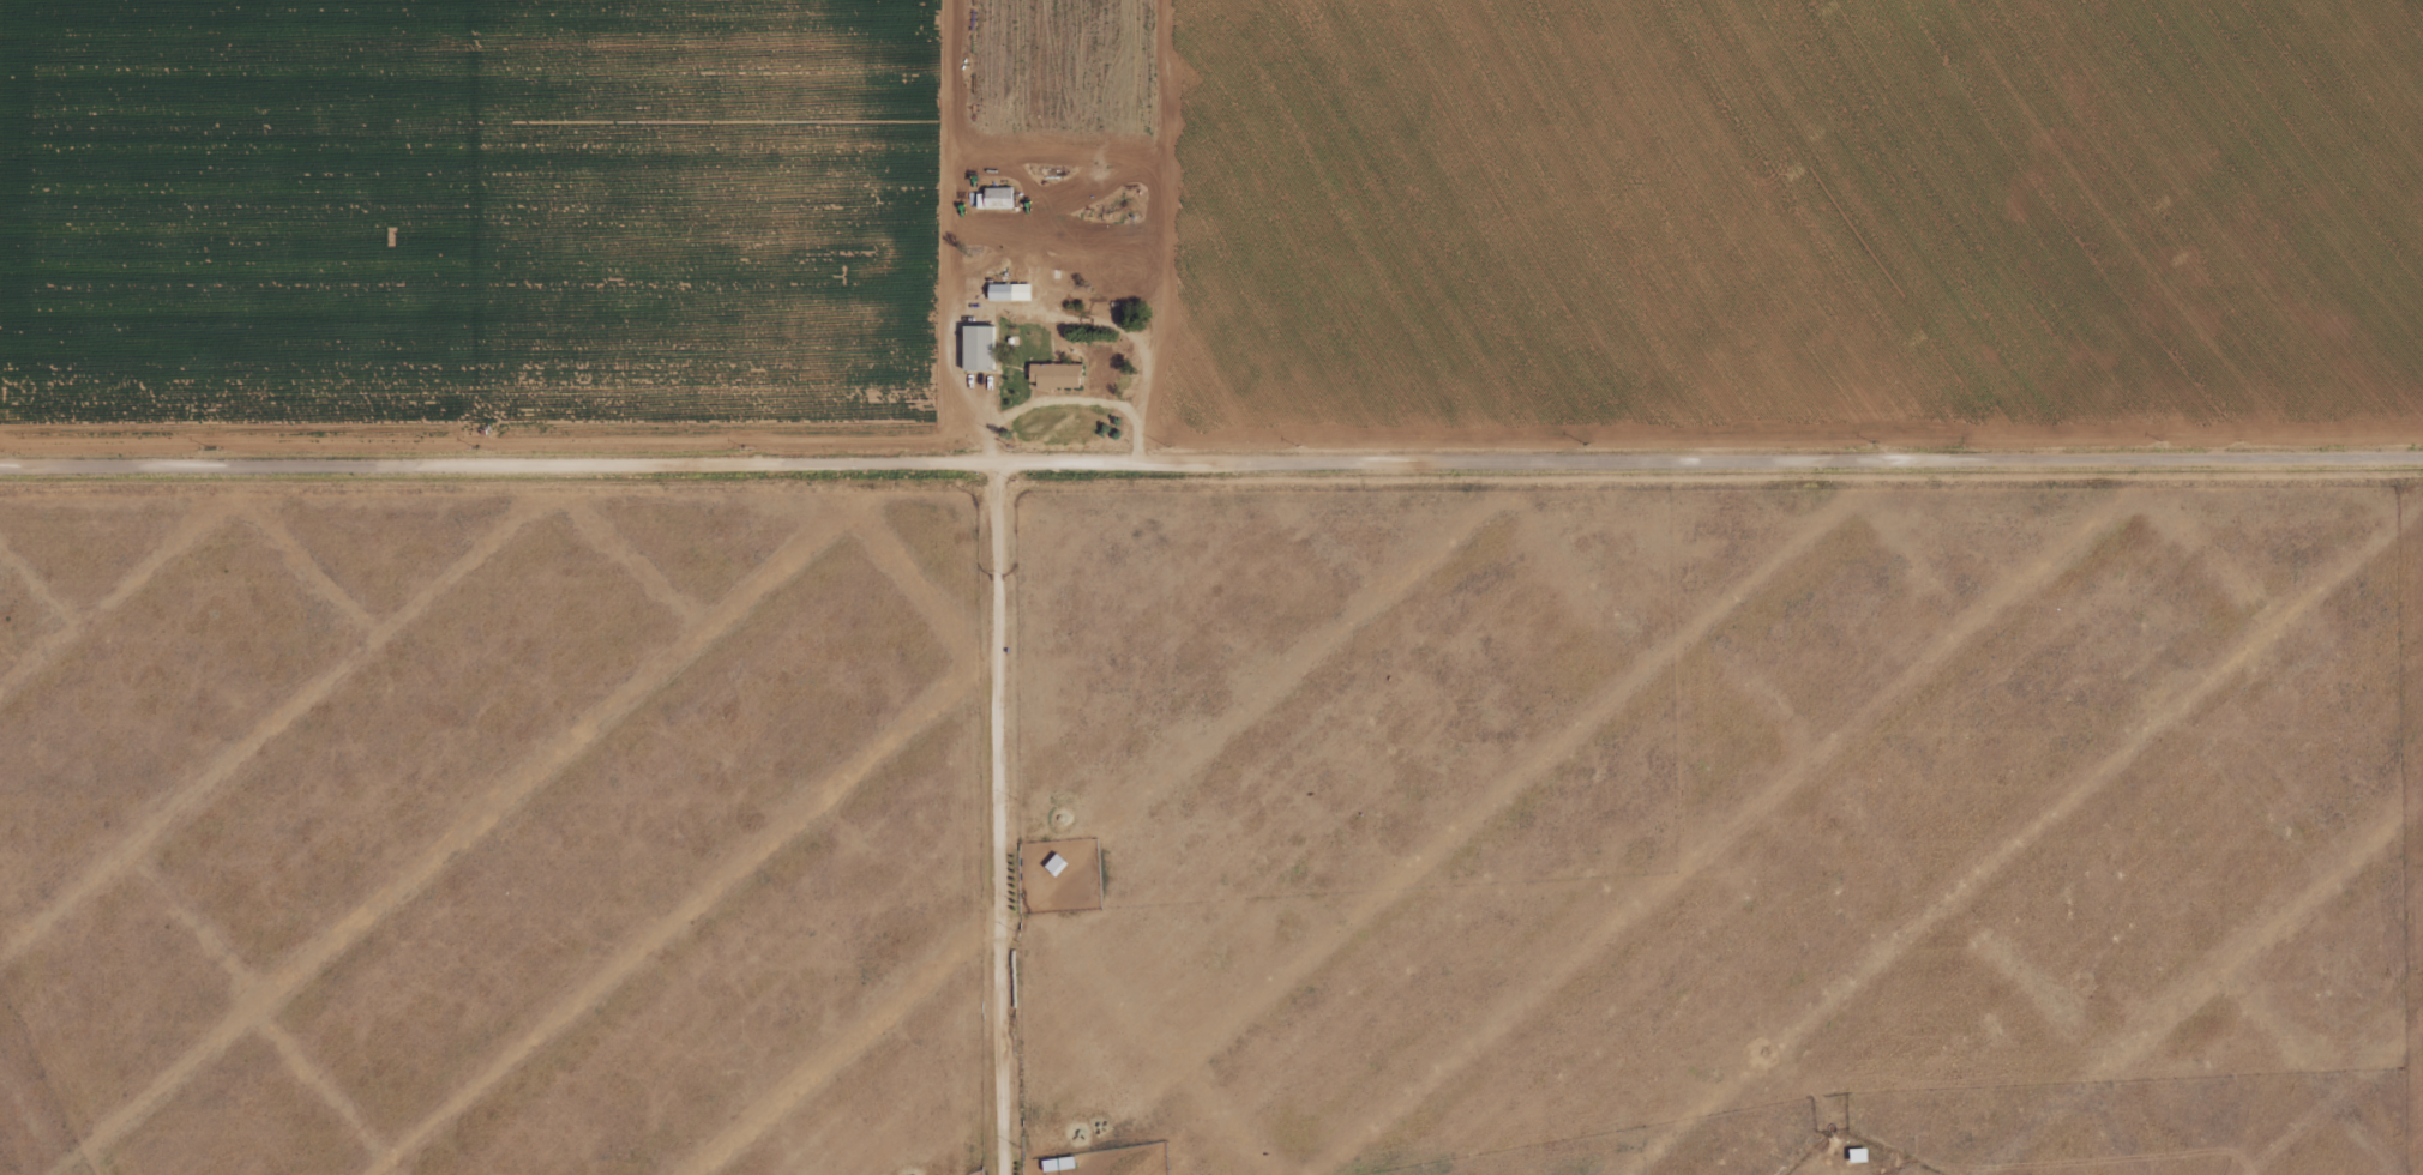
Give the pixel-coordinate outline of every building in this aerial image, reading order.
[(1013,208),(1013,187),(985,187),(986,208),(1013,208)] [(1032,283),(989,283),(989,300),(1032,300),(1032,283)] [(994,325),(964,325),(965,370),(995,370),(994,325)] [(1029,386),(1080,387),(1081,364),(1030,363),(1029,386)] [(1045,866),(1056,876),(1068,862),(1056,852),(1045,866)] [(1868,1161),(1867,1147),(1850,1148),(1851,1162),(1868,1161)] [(1075,1168),(1073,1156),(1042,1160),(1044,1171),(1075,1168)]
